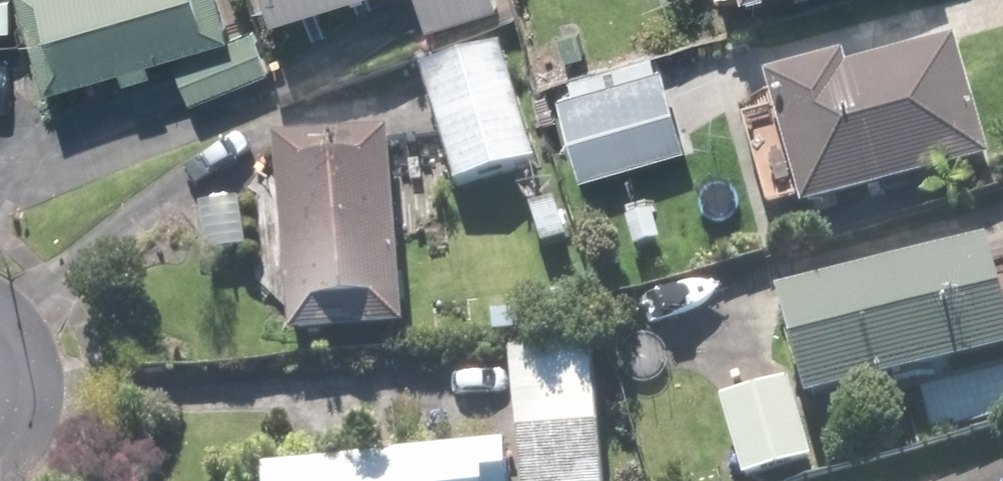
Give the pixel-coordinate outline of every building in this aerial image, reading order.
[(35,92),(166,57),(178,102),(261,79),(249,35),(221,43),(210,0),(11,0),(35,92)] [(264,32),(368,0),(254,0),(264,32)] [(432,38),(503,16),(498,0),(421,0),(432,38)] [(825,63),(749,87),(790,218),(974,161),(939,48),(831,82),(825,63)] [(494,58),(416,81),(448,191),(527,168),(494,58)] [(679,150),(654,65),(545,98),(571,182),(679,150)] [(395,343),(381,144),(266,152),(280,351),(395,343)] [(760,312),(782,386),(791,415),(1002,352),(1002,350),(972,248),(760,312)] [(503,361),(511,480),(593,480),(584,356),(503,361)] [(782,386),(713,407),(735,480),(738,480),(805,461),(791,415),(782,386)] [(275,480),(493,480),(490,455),(275,480)]
